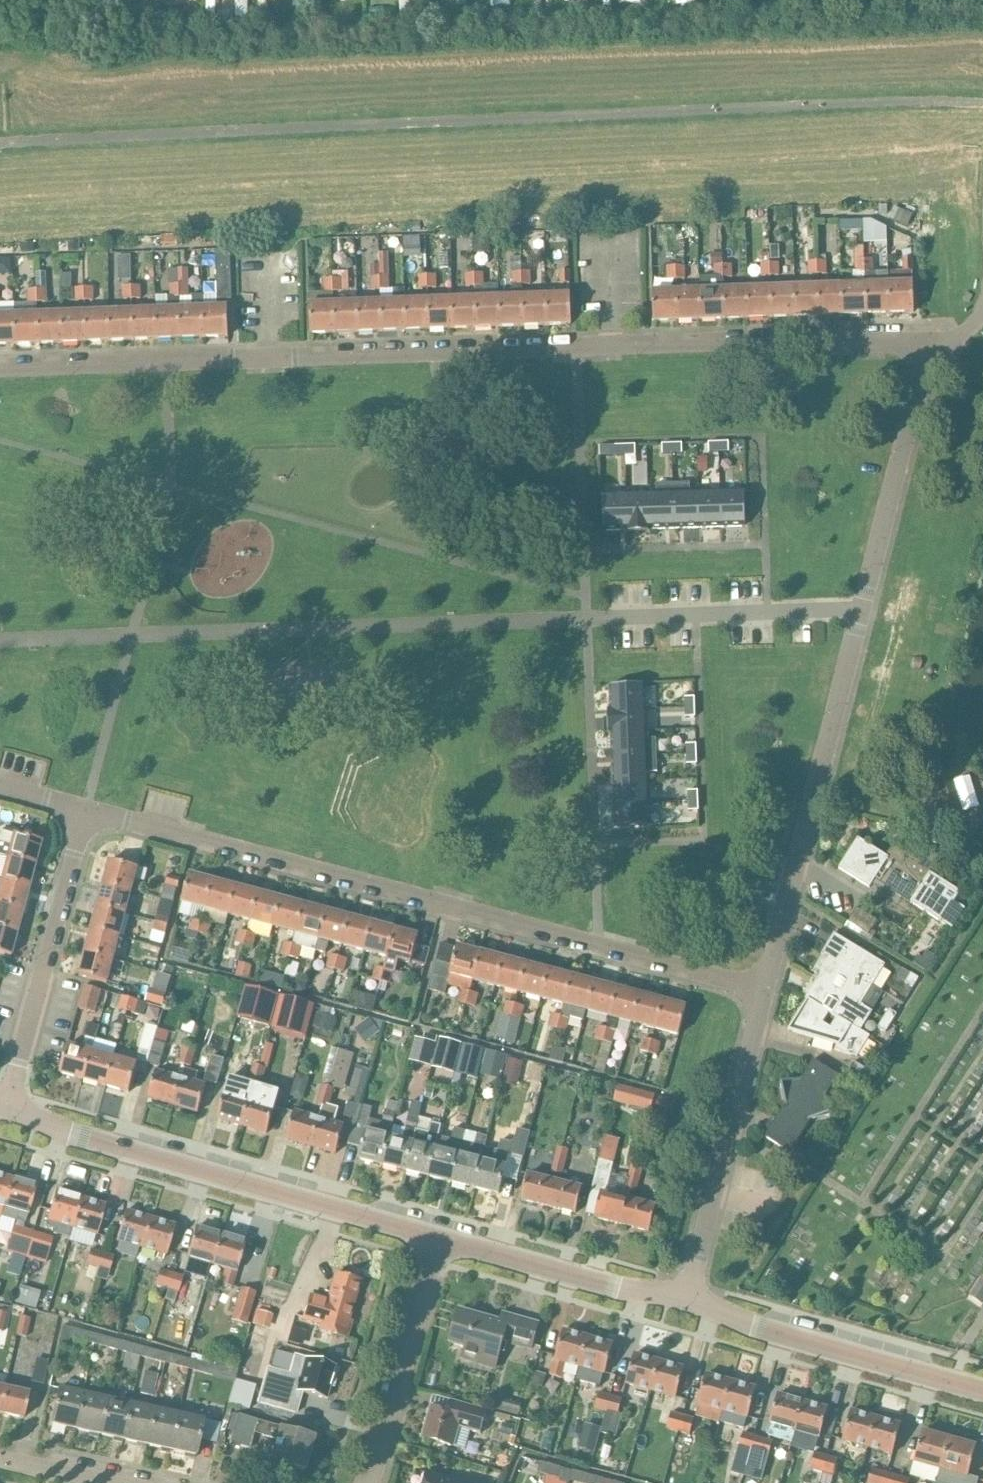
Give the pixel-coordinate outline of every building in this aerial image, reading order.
[(249,0),(235,0),(235,17),(248,18),(249,0)] [(272,0),(260,0),(261,13),(273,13),(272,0)] [(296,22),(304,22),(305,0),(296,0),(296,22)] [(888,205),(879,205),(879,214),(888,214),(888,205)] [(894,208),(889,219),(908,228),(912,216),(894,208)] [(545,227),(545,214),(527,215),(528,227),(545,227)] [(201,240),(201,233),(161,235),(162,246),(178,245),(178,243),(188,243),(188,240),(201,240)] [(489,234),(474,234),(474,253),(490,253),(489,234)] [(80,242),(68,242),(68,251),(80,251),(80,242)] [(330,242),(310,243),(311,253),(330,251),(330,242)] [(676,243),(676,251),(675,251),(676,279),(685,279),(683,242),(676,243)] [(34,243),(21,243),(21,253),(35,253),(34,243)] [(779,246),(770,246),(771,260),(780,260),(779,246)] [(863,260),(863,246),(855,246),(856,262),(854,262),(855,272),(852,272),(853,285),(841,286),(841,315),(865,314),(863,260)] [(739,249),(723,249),(723,252),(723,264),(739,264),(739,249)] [(667,280),(676,279),(675,251),(666,252),(667,280)] [(700,291),(699,291),(700,320),(724,319),(723,290),(725,290),(724,277),(722,277),(722,265),(723,265),(723,264),(723,252),(714,253),(714,277),(712,277),(700,278),(700,291)] [(379,254),(379,278),(380,278),(381,289),(390,289),(388,253),(379,254)] [(761,276),(771,275),(770,263),(769,253),(760,253),(761,276)] [(230,257),(214,258),(215,295),(203,296),(205,337),(228,337),(227,300),(232,299),(230,257)] [(903,271),(913,271),(913,258),(903,259),(903,271)] [(0,259),(0,276),(12,275),(12,259),(0,259)] [(872,260),(863,260),(865,314),(889,313),(887,284),(889,284),(889,273),(872,273),(872,260)] [(817,262),(818,275),(827,274),(826,261),(817,262)] [(512,286),(513,297),(499,298),(500,327),(524,326),(523,297),(522,285),(522,272),(522,262),(515,262),(513,265),(514,272),(511,272),(512,286)] [(809,275),(818,275),(817,262),(808,262),(809,275)] [(780,263),(770,263),(771,275),(780,275),(780,263)] [(723,265),(722,265),(722,277),(724,277),(733,277),(732,271),(732,265),(723,265)] [(188,268),(176,269),(176,270),(177,285),(177,297),(188,297),(188,268)] [(332,269),(324,269),(324,292),(333,292),(332,272),(332,269)] [(570,283),(569,271),(560,271),(561,283),(570,283)] [(348,272),(332,272),(333,292),(349,291),(348,272)] [(531,272),(522,272),(522,285),(531,284),(531,272)] [(72,274),(62,274),(62,289),(72,289),(72,274)] [(132,287),(132,286),(131,286),(131,274),(122,274),(122,287),(123,287),(132,287)] [(475,274),(467,274),(466,274),(466,287),(475,287),(475,274)] [(484,274),(475,274),(475,287),(484,286),(484,274)] [(428,288),(428,275),(418,276),(419,288),(428,288)] [(437,275),(428,275),(428,288),(437,288),(437,275)] [(371,290),(381,289),(380,278),(379,278),(371,278),(371,290)] [(498,282),(486,283),(487,298),(499,298),(498,282)] [(913,283),(889,284),(887,284),(889,313),(914,312),(913,283)] [(168,310),(154,311),(155,339),(179,338),(178,310),(177,297),(177,285),(170,285),(170,297),(167,297),(168,310)] [(796,316),(819,315),(818,286),(795,287),(796,316)] [(819,315),(841,315),(841,286),(818,286),(819,315)] [(132,287),(123,287),(123,299),(132,299),(132,287)] [(141,287),(132,287),(132,299),(141,298),(141,287)] [(795,287),(771,288),(772,317),(796,316),(795,287)] [(85,300),(84,288),(75,288),(76,301),(85,300)] [(94,288),(84,288),(85,300),(94,300),(94,288)] [(393,289),(393,302),(381,302),(382,331),(406,330),(405,301),(404,288),(393,289)] [(748,318),(772,317),(771,288),(747,289),(748,318)] [(47,289),(38,290),(38,302),(47,303),(47,289)] [(724,319),(748,318),(747,289),(725,290),(723,290),(724,319)] [(38,290),(37,290),(29,290),(29,302),(38,302),(38,290)] [(654,321),(677,320),(676,291),(653,292),(654,321)] [(677,320),(700,320),(699,291),(676,291),(677,320)] [(548,325),(571,324),(570,295),(547,296),(548,325)] [(192,296),(193,310),(178,310),(179,338),(205,337),(203,296),(192,296)] [(547,296),(523,297),(524,326),(548,325),(547,296)] [(487,298),(476,299),(477,328),(500,327),(499,298),(487,298)] [(453,329),(477,328),(476,299),(452,300),(453,329)] [(406,330),(429,329),(428,300),(405,301),(406,330)] [(429,329),(453,329),(452,300),(428,300),(429,329)] [(381,302),(357,303),(358,332),(382,331),(381,302)] [(335,333),(358,332),(357,303),(334,304),(335,333)] [(311,334),(335,333),(334,304),(310,305),(311,334)] [(134,340),(155,339),(154,311),(133,312),(134,340)] [(86,342),(110,341),(109,312),(85,313),(86,342)] [(110,341),(134,340),(133,312),(109,312),(110,341)] [(86,342),(85,313),(62,314),(63,343),(86,342)] [(39,343),(63,343),(62,314),(38,315),(39,343)] [(15,344),(14,315),(0,316),(0,345),(15,344)] [(15,344),(39,343),(38,315),(14,315),(15,344)] [(729,442),(719,443),(719,453),(730,453),(729,442)] [(718,443),(709,443),(709,455),(718,455),(718,443)] [(672,444),(662,444),(662,455),(672,454),(672,444)] [(683,444),(672,444),(672,454),(683,454),(683,444)] [(636,445),(625,446),(626,456),(636,456),(636,445)] [(625,446),(615,446),(615,456),(626,456),(625,446)] [(689,485),(673,486),(675,528),(700,527),(699,494),(690,494),(689,485)] [(658,495),(648,495),(649,528),(675,528),(673,486),(658,486),(658,495)] [(720,493),(699,494),(700,527),(721,526),(720,493)] [(742,493),(720,493),(721,526),(743,526),(742,493)] [(648,495),(627,496),(628,529),(628,531),(649,530),(649,528),(648,495)] [(627,496),(606,496),(607,530),(628,529),(627,496)] [(645,688),(611,689),(611,711),(645,710),(645,688)] [(695,697),(685,698),(685,708),(695,708),(695,697)] [(695,708),(685,708),(685,718),(695,718),(695,708)] [(646,731),(645,710),(611,711),(610,711),(611,732),(612,732),(646,731)] [(646,740),(646,731),(612,732),(613,757),(656,756),(655,740),(646,740)] [(696,744),(686,744),(686,755),(697,754),(696,744)] [(697,754),(686,755),(687,765),(697,765),(697,754)] [(656,771),(656,756),(613,757),(614,782),(648,781),(647,771),(656,771)] [(947,821),(964,816),(950,771),(933,776),(947,821)] [(648,803),(648,781),(614,782),(615,804),(648,803)] [(698,791),(688,791),(688,802),(699,801),(698,791)] [(699,801),(688,802),(689,812),(699,811),(699,801)] [(648,803),(615,804),(616,825),(649,824),(648,803)] [(10,845),(7,857),(35,865),(41,842),(0,831),(0,842),(10,845)] [(839,869),(869,889),(875,880),(941,923),(960,893),(930,874),(941,858),(928,850),(912,839),(906,848),(895,841),(886,856),(858,839),(839,869)] [(1,881),(29,889),(35,865),(7,857),(1,881)] [(132,891),(135,880),(145,882),(148,871),(110,861),(104,884),(132,891)] [(182,902),(205,909),(213,881),(190,874),(182,902)] [(177,888),(178,888),(180,879),(168,875),(165,884),(166,884),(177,888)] [(23,911),(29,889),(1,881),(0,883),(0,905),(23,911)] [(236,887),(213,881),(205,909),(228,915),(236,887)] [(98,907),(126,914),(132,891),(104,884),(98,907)] [(166,884),(162,899),(173,902),(177,888),(166,884)] [(258,893),(236,887),(228,915),(251,921),(258,893)] [(251,921),(248,932),(244,945),(254,948),(257,934),(269,938),(272,926),(274,927),(281,899),(258,893),(251,921)] [(304,905),(281,899),(274,927),(297,933),(304,905)] [(16,934),(23,911),(0,905),(0,929),(16,934)] [(297,933),(319,939),(320,939),(327,911),(304,905),(297,933)] [(92,930),(120,937),(126,914),(98,907),(92,930)] [(869,935),(878,921),(857,908),(848,922),(869,935)] [(350,917),(327,911),(320,939),(319,939),(315,950),(326,953),(330,942),(343,945),(350,917)] [(158,913),(156,922),(168,925),(171,916),(158,913)] [(373,923),(350,917),(343,945),(365,951),(373,923)] [(190,930),(199,932),(202,921),(194,918),(190,930)] [(202,921),(199,932),(208,935),(211,923),(202,921)] [(163,944),(168,925),(156,922),(150,941),(163,944)] [(373,923),(365,951),(386,957),(393,929),(373,923)] [(0,929),(0,954),(10,956),(16,934),(0,929)] [(384,969),(383,968),(379,981),(381,982),(379,989),(385,991),(388,982),(391,983),(393,972),(395,973),(399,960),(411,964),(419,936),(393,929),(386,957),(388,957),(384,969)] [(86,953),(114,960),(120,937),(92,930),(86,953)] [(236,943),(244,945),(248,932),(240,930),(236,943)] [(827,957),(873,986),(885,966),(834,934),(821,954),(827,958),(827,957)] [(886,937),(883,941),(887,943),(886,945),(896,952),(900,946),(886,937)] [(281,954),(290,957),(294,945),(285,943),(281,954)] [(303,948),(294,945),(290,957),(299,959),(303,948)] [(436,961),(432,977),(429,989),(445,994),(448,986),(461,989),(458,1001),(467,1004),(470,992),(471,992),(474,980),(473,980),(480,952),(458,946),(452,965),(436,961)] [(473,980),(474,980),(496,986),(503,958),(480,952),(473,980)] [(114,960),(86,953),(80,976),(108,983),(114,960)] [(327,967),(336,969),(339,957),(330,955),(327,967)] [(339,957),(336,969),(345,972),(348,959),(339,957)] [(860,1005),(861,1005),(873,986),(827,957),(827,958),(823,964),(820,962),(813,972),(817,974),(814,977),(817,979),(818,978),(860,1005)] [(503,958),(496,986),(518,992),(526,964),(503,958)] [(289,961),(285,976),(296,979),(300,964),(289,961)] [(253,965),(239,962),(236,976),(249,979),(253,965)] [(518,992),(515,1004),(524,1006),(527,995),(542,999),(549,970),(526,964),(518,992)] [(379,981),(383,968),(376,967),(373,979),(379,981)] [(156,971),(154,978),(162,980),(165,971),(156,969),(156,971)] [(572,977),(549,970),(542,999),(564,1005),(572,977)] [(911,974),(905,984),(913,989),(919,979),(911,974)] [(561,1017),(558,1028),(557,1029),(565,1031),(569,1018),(583,1022),(586,1010),(587,1011),(595,983),(572,977),(564,1005),(561,1017)] [(814,985),(811,983),(804,993),(807,995),(805,999),(807,1000),(808,999),(851,1027),(852,1026),(864,1006),(861,1005),(860,1005),(818,978),(817,979),(814,985)] [(296,980),(293,992),(305,995),(308,983),(296,980)] [(587,1011),(610,1017),(618,989),(595,983),(587,1011)] [(212,986),(210,990),(212,994),(215,995),(219,994),(221,990),(219,986),(215,985),(212,986)] [(84,986),(78,1008),(96,1013),(101,991),(84,986)] [(149,988),(145,1002),(163,1007),(167,993),(153,989),(149,988)] [(246,988),(238,1018),(270,1026),(278,996),(246,988)] [(610,1017),(607,1029),(604,1041),(603,1041),(595,1072),(604,1074),(619,1019),(633,1023),(641,995),(618,989),(610,1017)] [(470,992),(467,1004),(475,1006),(479,994),(471,992),(470,992)] [(280,995),(272,1027),(273,1028),(306,1036),(307,1036),(315,1004),(280,995)] [(656,1029),(664,1001),(641,995),(633,1023),(656,1029)] [(118,1008),(129,1011),(133,999),(122,996),(118,1008)] [(133,999),(129,1011),(144,1016),(148,1004),(133,999)] [(857,1057),(869,1037),(852,1026),(851,1027),(808,999),(807,1000),(790,1029),(789,1030),(790,1031),(836,1045),(835,1050),(857,1057)] [(656,1029),(660,1030),(679,1035),(687,1007),(664,1001),(656,1029)] [(512,1016),(515,1004),(507,1002),(504,1014),(512,1016)] [(524,1006),(515,1004),(512,1016),(521,1019),(524,1006)] [(338,1019),(334,1018),(337,1010),(323,1005),(320,1014),(317,1013),(312,1027),(334,1034),(338,1019)] [(883,1019),(891,1024),(897,1015),(889,1010),(883,1019)] [(558,1028),(561,1017),(552,1014),(549,1026),(558,1028)] [(891,1024),(883,1019),(877,1028),(885,1033),(891,1024)] [(158,1027),(147,1024),(137,1059),(148,1062),(154,1041),(158,1027)] [(607,1029),(598,1026),(595,1038),(603,1041),(604,1041),(607,1029)] [(415,1037),(409,1061),(431,1066),(438,1037),(425,1034),(424,1039),(415,1037)] [(83,1049),(68,1045),(60,1073),(83,1079),(91,1052),(92,1052),(95,1040),(86,1037),(83,1049)] [(440,1037),(432,1068),(455,1074),(462,1043),(440,1037)] [(641,1051),(649,1053),(652,1041),(644,1039),(641,1051)] [(154,1041),(148,1062),(149,1062),(148,1064),(160,1067),(166,1045),(154,1041)] [(661,1043),(652,1041),(649,1053),(658,1055),(661,1043)] [(185,1044),(182,1054),(195,1057),(198,1048),(185,1044)] [(456,1073),(477,1078),(485,1049),(464,1044),(456,1073)] [(330,1106),(335,1088),(343,1091),(353,1055),(339,1051),(329,1087),(323,1106),(319,1120),(312,1146),(336,1153),(344,1127),(335,1124),(339,1109),(330,1106)] [(507,1056),(486,1051),(480,1075),(501,1080),(507,1056)] [(91,1052),(83,1079),(106,1086),(114,1059),(92,1052),(91,1052)] [(192,1067),(195,1057),(182,1054),(179,1063),(192,1067)] [(225,1060),(212,1056),(205,1081),(217,1085),(225,1060)] [(509,1058),(503,1082),(517,1086),(523,1062),(509,1058)] [(114,1059),(106,1086),(130,1092),(137,1065),(114,1059)] [(785,1104),(774,1122),(765,1137),(790,1153),(811,1120),(831,1116),(826,1095),(839,1076),(813,1060),(801,1079),(781,1084),(785,1104)] [(856,1063),(850,1072),(865,1081),(871,1072),(856,1063)] [(224,1099),(218,1118),(243,1126),(251,1099),(255,1086),(255,1085),(261,1067),(254,1065),(248,1083),(230,1078),(226,1092),(224,1099)] [(363,1084),(368,1070),(356,1066),(351,1080),(363,1084)] [(251,1099),(243,1126),(268,1133),(273,1114),(275,1107),(280,1092),(261,1087),(266,1069),(261,1067),(255,1085),(255,1086),(251,1099)] [(184,1069),(181,1079),(173,1105),(198,1113),(206,1086),(196,1083),(199,1073),(184,1069)] [(529,1086),(533,1073),(524,1069),(520,1084),(529,1086)] [(157,1071),(154,1079),(149,1098),(173,1105),(181,1079),(157,1071)] [(297,1074),(290,1097),(303,1100),(309,1082),(317,1084),(318,1080),(297,1074)] [(323,1085),(317,1104),(323,1106),(329,1087),(323,1085)] [(618,1085),(614,1102),(633,1107),(647,1110),(651,1111),(655,1098),(656,1095),(618,1085)] [(655,1098),(651,1111),(649,1120),(666,1125),(668,1115),(672,1115),(675,1103),(655,1098)] [(358,1104),(351,1102),(347,1101),(344,1116),(354,1118),(358,1104)] [(373,1108),(358,1104),(354,1118),(348,1144),(362,1148),(360,1159),(382,1165),(389,1137),(395,1115),(398,1103),(389,1101),(383,1123),(370,1119),(373,1108)] [(382,1165),(406,1171),(419,1118),(423,1103),(419,1102),(417,1111),(413,1110),(410,1111),(403,1141),(389,1137),(382,1165)] [(294,1112),(292,1120),(287,1139),(312,1146),(319,1120),(294,1112)] [(406,1171),(429,1176),(439,1136),(441,1126),(431,1123),(432,1121),(419,1118),(406,1171)] [(429,1176),(452,1182),(462,1141),(463,1141),(465,1131),(455,1129),(452,1139),(439,1136),(429,1176)] [(489,1148),(485,1147),(475,1188),(499,1194),(509,1154),(524,1157),(530,1132),(518,1129),(515,1144),(502,1140),(499,1150),(489,1148)] [(475,1188),(485,1147),(487,1137),(478,1134),(475,1144),(463,1141),(462,1141),(452,1182),(475,1188)] [(557,1174),(563,1149),(558,1148),(551,1172),(557,1174)] [(569,1151),(563,1149),(557,1174),(563,1175),(569,1151)] [(600,1161),(595,1180),(590,1199),(600,1201),(596,1218),(623,1225),(629,1199),(606,1194),(614,1164),(600,1161)] [(632,1166),(628,1178),(640,1181),(643,1169),(632,1166)] [(11,1178),(0,1175),(0,1216),(11,1178)] [(528,1175),(527,1181),(522,1200),(549,1207),(555,1181),(528,1175)] [(0,1216),(0,1217),(15,1221),(16,1219),(26,1222),(36,1186),(11,1178),(0,1216)] [(637,1193),(640,1181),(628,1178),(625,1190),(637,1193)] [(555,1181),(549,1207),(576,1213),(582,1188),(555,1181)] [(48,1220),(46,1226),(55,1229),(54,1233),(69,1238),(72,1227),(81,1199),(56,1191),(50,1210),(48,1220)] [(106,1206),(81,1199),(72,1227),(97,1235),(106,1206)] [(629,1199),(623,1225),(650,1232),(656,1206),(629,1199)] [(125,1211),(119,1231),(116,1240),(141,1248),(150,1219),(125,1211)] [(175,1226),(150,1219),(141,1248),(166,1255),(175,1226)] [(26,1258),(33,1232),(14,1226),(6,1252),(26,1258)] [(195,1228),(189,1247),(186,1257),(211,1264),(220,1235),(195,1228)] [(33,1232),(26,1258),(45,1264),(53,1238),(33,1232)] [(245,1243),(220,1235),(211,1264),(225,1268),(220,1284),(232,1287),(245,1243)] [(91,1250),(85,1270),(94,1273),(95,1268),(97,1269),(102,1253),(91,1250)] [(113,1256),(102,1253),(97,1269),(109,1272),(113,1256)] [(10,1261),(7,1273),(11,1274),(18,1276),(21,1268),(22,1265),(10,1261)] [(155,1286),(167,1289),(171,1273),(160,1270),(155,1286)] [(171,1273),(167,1289),(178,1293),(182,1276),(171,1273)] [(315,1299),(309,1320),(322,1324),(321,1331),(336,1336),(346,1338),(352,1321),(348,1320),(359,1281),(336,1274),(328,1303),(315,1299)] [(979,1285),(972,1296),(982,1303),(982,1301),(982,1280),(979,1285)] [(229,1327),(243,1332),(254,1294),(240,1289),(229,1327)] [(256,1310),(251,1324),(269,1330),(273,1315),(256,1310)] [(531,1348),(533,1343),(538,1324),(503,1314),(501,1322),(459,1310),(450,1343),(466,1347),(463,1359),(495,1368),(503,1340),(531,1348)] [(15,1334),(26,1337),(30,1318),(19,1316),(15,1334)] [(159,1320),(154,1335),(166,1339),(171,1324),(159,1320)] [(71,1328),(69,1338),(87,1342),(89,1333),(71,1328)] [(555,1358),(550,1375),(563,1378),(567,1363),(580,1366),(588,1338),(563,1331),(558,1350),(556,1359),(555,1358)] [(120,1341),(102,1336),(99,1346),(118,1350),(120,1341)] [(580,1366),(576,1381),(600,1387),(603,1373),(605,1373),(608,1364),(614,1345),(588,1338),(580,1366)] [(144,1348),(124,1342),(122,1352),(141,1357),(144,1348)] [(165,1363),(167,1354),(148,1349),(146,1358),(165,1363)] [(188,1369),(191,1360),(172,1355),(170,1364),(188,1369)] [(651,1391),(659,1362),(634,1355),(626,1384),(651,1391)] [(268,1370),(258,1404),(296,1415),(301,1400),(299,1399),(300,1393),(326,1401),(334,1368),(295,1357),(290,1376),(268,1370)] [(196,1361),(193,1370),(211,1375),(214,1366),(196,1361)] [(659,1362),(651,1391),(676,1398),(684,1369),(659,1362)] [(140,1393),(153,1396),(158,1374),(144,1372),(140,1393)] [(535,1373),(531,1388),(543,1391),(547,1376),(535,1373)] [(723,1411),(731,1382),(706,1375),(698,1404),(723,1411)] [(256,1386),(235,1380),(228,1404),(249,1410),(256,1386)] [(723,1411),(721,1420),(745,1426),(747,1417),(748,1418),(756,1389),(731,1382),(723,1411)] [(51,1424),(75,1430),(83,1394),(59,1388),(51,1424)] [(0,1411),(0,1413),(23,1418),(29,1394),(5,1389),(0,1411)] [(599,1393),(589,1429),(600,1432),(611,1396),(599,1393)] [(99,1435),(107,1399),(83,1394),(75,1430),(99,1435)] [(778,1395),(773,1414),(770,1423),(771,1424),(769,1435),(778,1437),(791,1440),(803,1402),(778,1395)] [(611,1396),(600,1432),(616,1437),(622,1415),(618,1414),(622,1399),(611,1396)] [(495,1397),(492,1408),(518,1416),(522,1404),(495,1397)] [(99,1435),(123,1440),(131,1404),(107,1399),(99,1435)] [(487,1410),(472,1406),(453,1400),(450,1412),(432,1407),(423,1437),(453,1446),(459,1427),(481,1433),(487,1410)] [(828,1409),(803,1402),(791,1440),(792,1441),(791,1447),(815,1453),(819,1437),(820,1437),(828,1409)] [(147,1445),(155,1409),(131,1404),(123,1440),(147,1445)] [(171,1451),(178,1414),(155,1409),(147,1445),(171,1451)] [(851,1411),(846,1430),(843,1440),(868,1447),(876,1418),(851,1411)] [(672,1413),(662,1448),(671,1451),(677,1431),(682,1416),(672,1413)] [(195,1456),(199,1436),(203,1420),(178,1414),(171,1451),(195,1456)] [(315,1436),(295,1431),(237,1415),(230,1443),(249,1448),(253,1433),(276,1440),(270,1461),(286,1466),(286,1468),(290,1469),(290,1467),(305,1471),(315,1436)] [(694,1419),(682,1416),(677,1431),(690,1435),(694,1419)] [(901,1425),(876,1418),(868,1447),(893,1454),(901,1425)] [(910,1476),(934,1482),(936,1482),(940,1469),(941,1470),(950,1439),(923,1431),(910,1476)] [(555,1436),(546,1433),(542,1450),(550,1452),(555,1436)] [(732,1472),(743,1476),(754,1436),(743,1433),(732,1472)] [(754,1436),(743,1476),(761,1481),(772,1441),(754,1436)] [(977,1446),(950,1439),(941,1470),(968,1477),(977,1446)] [(604,1445),(601,1458),(608,1460),(612,1447),(604,1445)] [(444,1448),(442,1454),(451,1457),(453,1450),(444,1448)] [(815,1453),(810,1468),(822,1472),(827,1456),(815,1453)] [(827,1456),(822,1472),(833,1476),(838,1460),(827,1456)] [(548,1475),(552,1465),(541,1462),(538,1471),(548,1474),(548,1475)] [(972,1482),(982,1482),(982,1464),(978,1463),(972,1482)] [(552,1465),(548,1475),(548,1474),(545,1482),(568,1482),(569,1480),(570,1480),(574,1471),(552,1465)] [(868,1482),(895,1482),(897,1476),(872,1469),(868,1482)] [(570,1480),(579,1482),(592,1482),(595,1476),(583,1473),(574,1471),(570,1480)] [(427,1473),(424,1482),(461,1482),(427,1473)]
